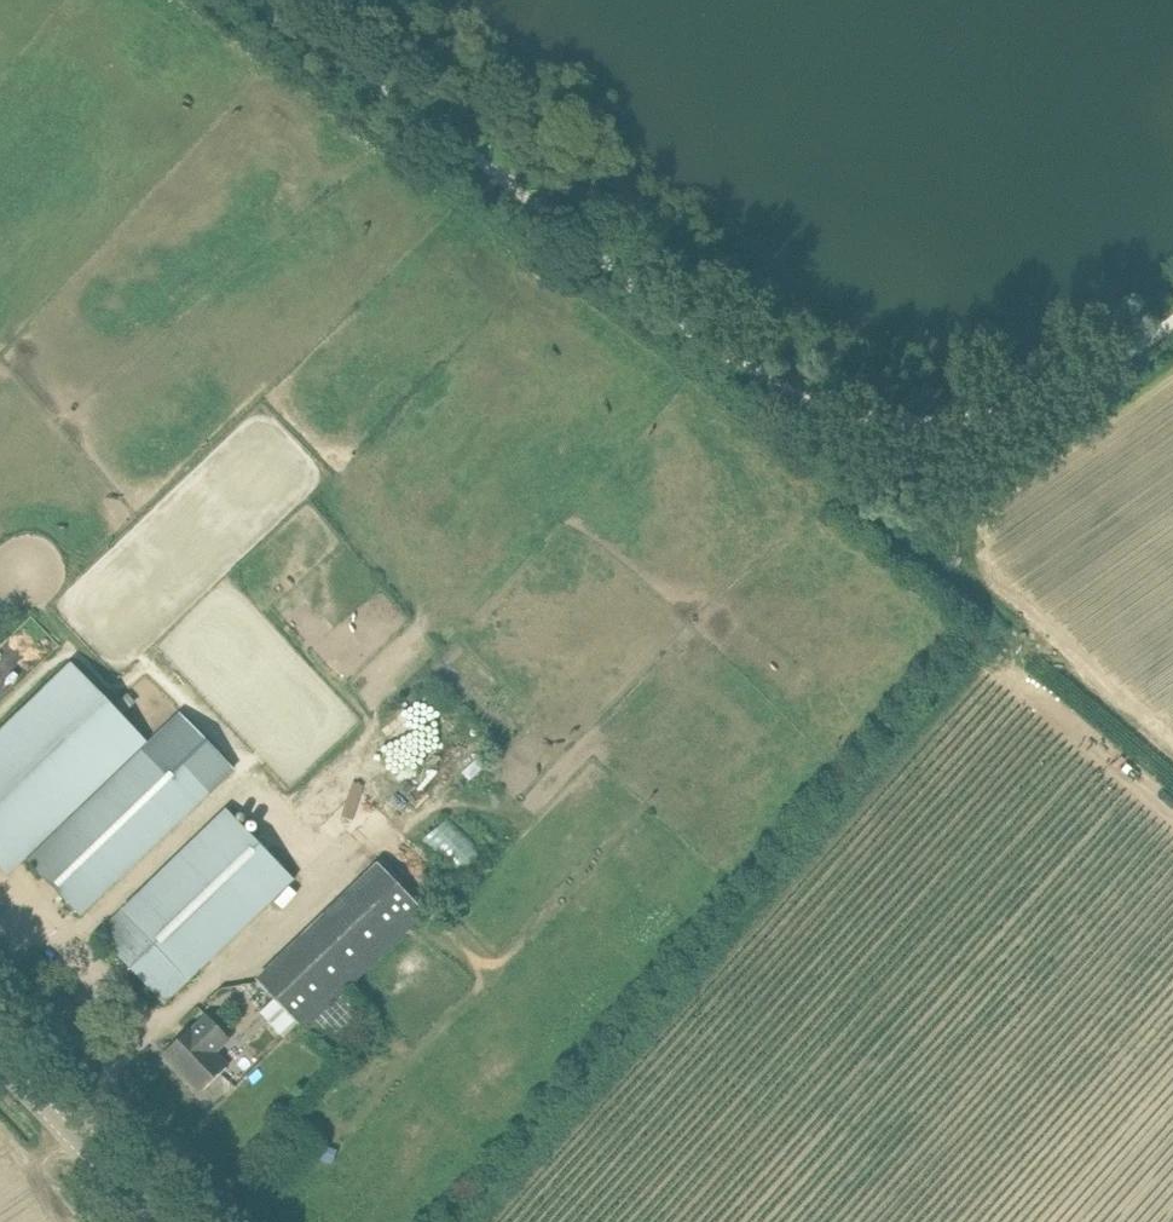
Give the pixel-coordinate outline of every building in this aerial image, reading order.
[(25,858),(147,741),(71,663),(0,731),(0,868),(7,875),(25,858)] [(178,710),(147,741),(25,858),(80,915),(124,873),(134,884),(145,874),(135,863),(234,768),(178,710)] [(293,878),(226,808),(97,933),(164,1002),(293,878)] [(255,980),(305,1031),(427,913),(377,861),(255,980)] [(205,1013),(164,1053),(201,1091),(227,1066),(215,1053),(230,1039),(205,1013)]
